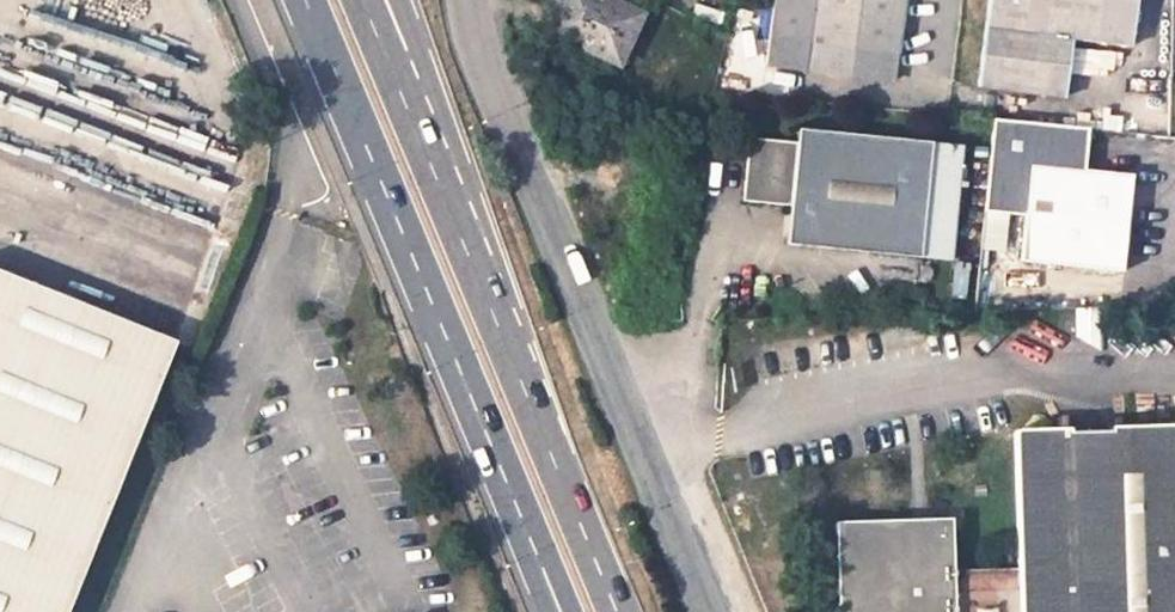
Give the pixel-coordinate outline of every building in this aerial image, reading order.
[(616,64),(639,16),(604,0),(562,0),(546,32),(616,64)] [(782,41),(810,44),(824,45),(899,55),(907,0),(787,0),(782,41)] [(1137,0),(989,0),(979,87),(1066,96),(1073,38),(1132,42),(1134,23),(1139,19),(1140,7),(1136,4),(1137,0)] [(824,45),(810,44),(809,58),(822,59),(824,45)] [(899,55),(824,45),(822,59),(809,58),(808,69),(896,80),(899,55)] [(992,120),(983,216),(1025,220),(1021,267),(1121,278),(1130,178),(1083,173),(1086,128),(992,120)] [(782,250),(916,266),(928,148),(795,133),(794,146),(746,141),(739,207),(786,212),(782,250)] [(177,341),(0,271),(0,611),(66,611),(177,341)] [(1016,429),(1022,568),(957,570),(953,518),(839,522),(842,611),(1174,611),(1174,423),(1016,429)]
